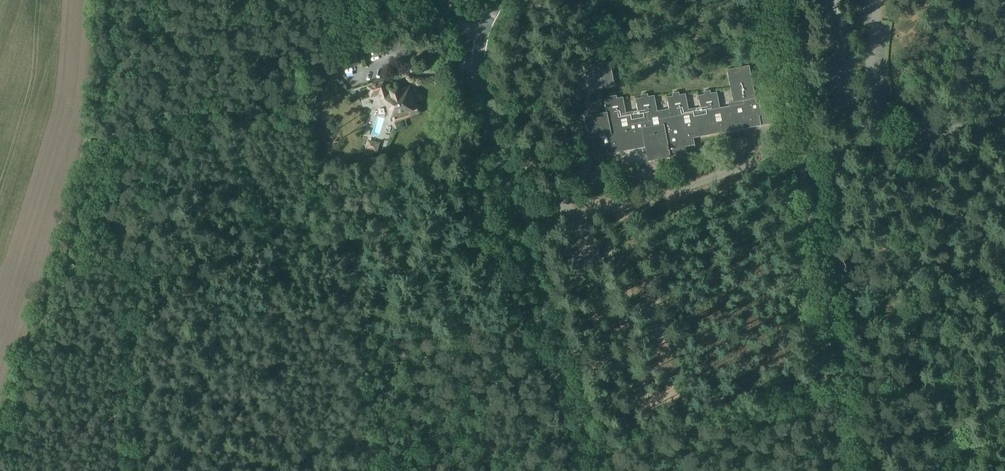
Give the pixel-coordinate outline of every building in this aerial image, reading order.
[(357,52),(336,58),(340,71),(361,64),(357,52)] [(596,137),(600,155),(645,146),(648,161),(671,156),(670,155),(679,153),(677,147),(695,144),(694,137),(761,124),(750,65),(727,69),(733,101),(729,102),(729,105),(720,107),(717,91),(711,92),(711,90),(704,91),(704,93),(698,95),(701,106),(689,109),(686,93),(680,94),(679,91),(672,92),(673,95),(667,96),(669,108),(658,110),(655,95),(649,96),(648,93),(641,94),(642,97),(636,98),(638,110),(626,112),(623,96),(617,97),(617,94),(610,96),(610,99),(604,100),(607,112),(585,116),(589,138),(596,137)] [(379,94),(381,101),(386,99),(392,116),(398,114),(398,112),(409,108),(412,115),(420,112),(421,111),(421,109),(420,106),(417,104),(415,104),(410,87),(399,90),(398,88),(390,90),(391,91),(385,93),(381,82),(368,87),(371,96),(379,94)] [(785,129),(773,131),(776,149),(788,147),(785,129)] [(379,143),(368,139),(365,149),(377,152),(379,143)]
